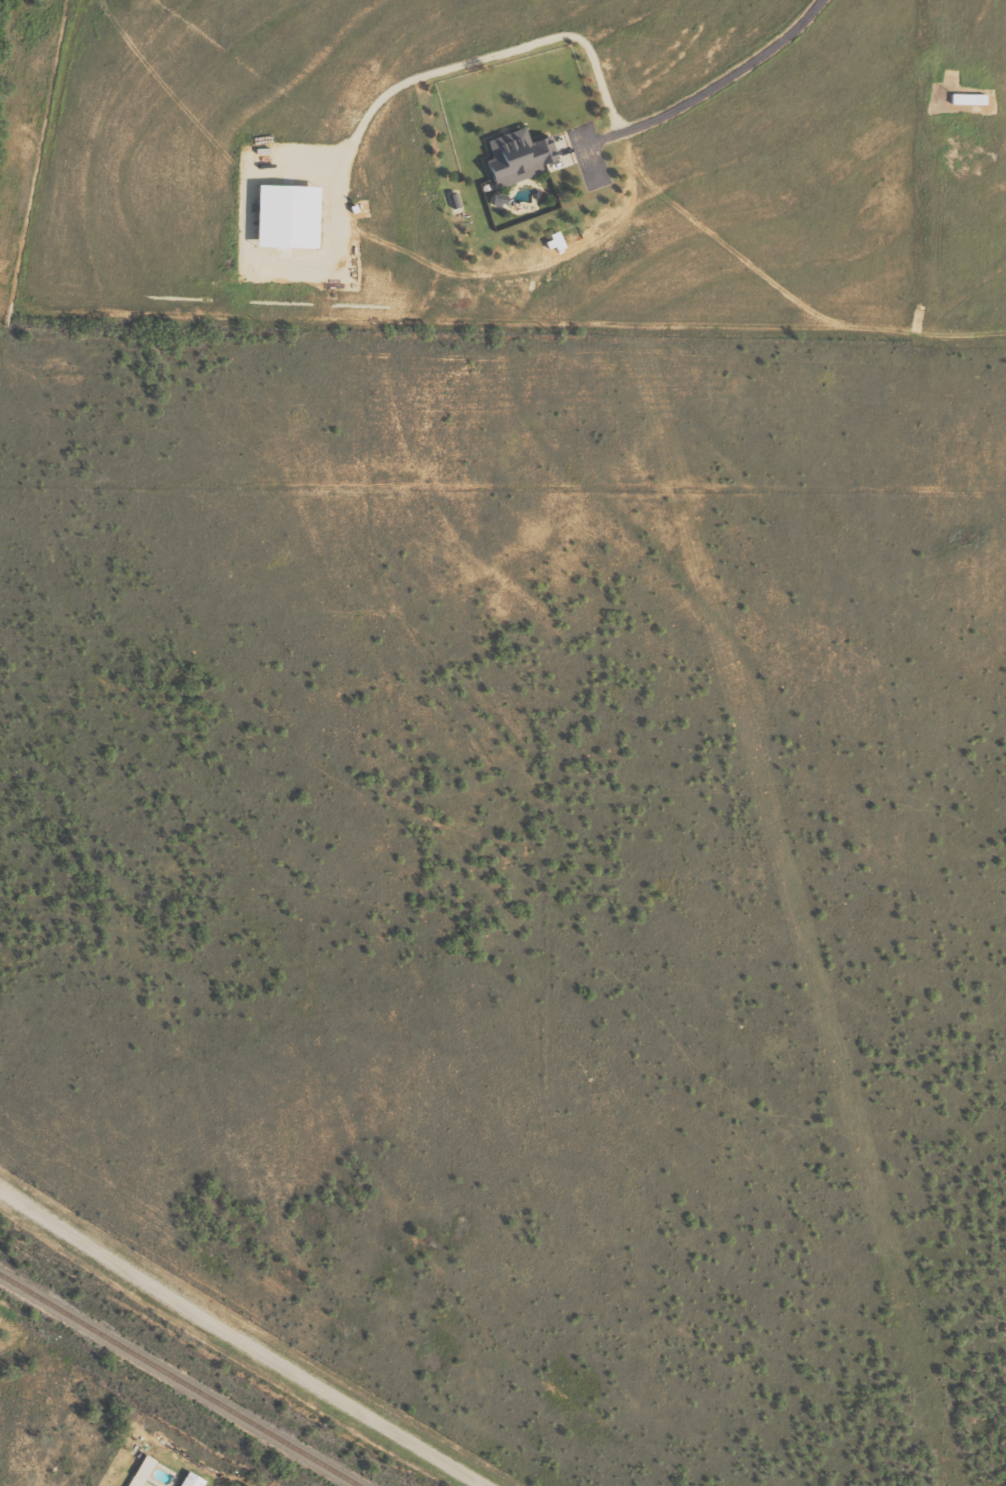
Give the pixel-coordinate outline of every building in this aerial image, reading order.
[(956,104),(991,105),(991,94),(956,94),(956,104)] [(491,161),(502,191),(550,174),(547,166),(564,160),(556,137),(534,144),(528,129),(493,141),(499,158),(491,161)] [(263,185),(261,248),(324,250),(325,187),(263,185)] [(159,1459),(147,1453),(130,1485),(145,1485),(159,1459)] [(192,1470),(182,1485),(206,1485),(209,1480),(192,1470)]
